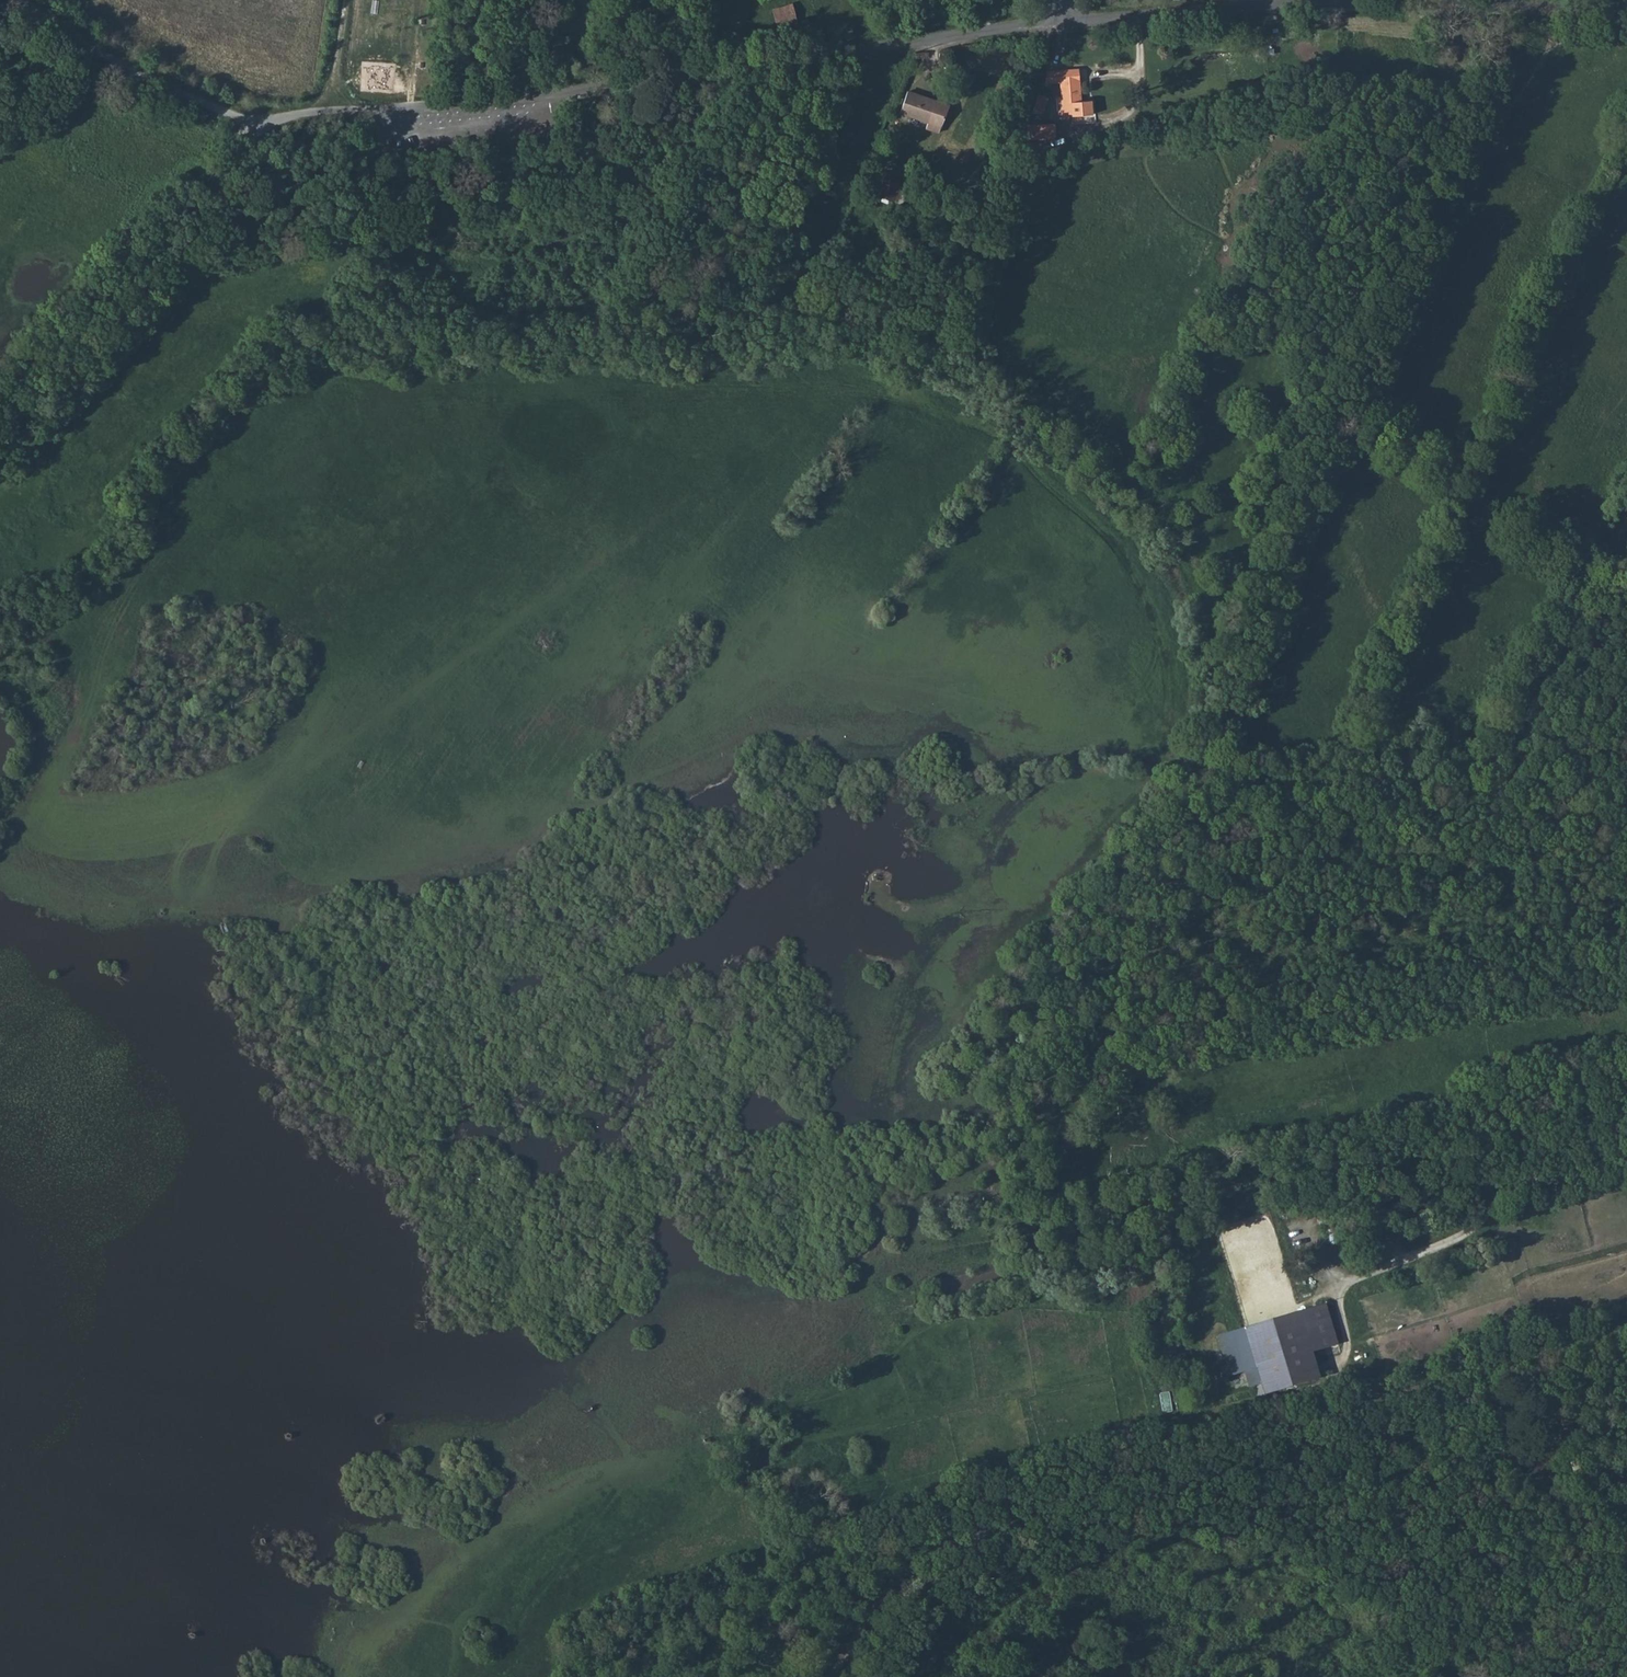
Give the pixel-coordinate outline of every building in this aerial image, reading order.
[(770,10),(771,16),(774,27),(794,22),(790,5),(770,10)] [(1045,82),(1060,82),(1061,97),(1056,97),(1057,114),(1072,113),(1072,114),(1091,112),(1090,100),(1079,101),(1077,70),(1048,72),(1045,82)] [(899,115),(927,125),(925,131),(935,134),(945,108),(906,95),(899,115)] [(1034,122),(1033,136),(1053,138),(1053,123),(1034,122)] [(1339,1344),(1328,1303),(1217,1334),(1229,1378),(1245,1374),(1249,1388),(1265,1384),(1269,1398),(1325,1383),(1316,1351),(1339,1344)]
